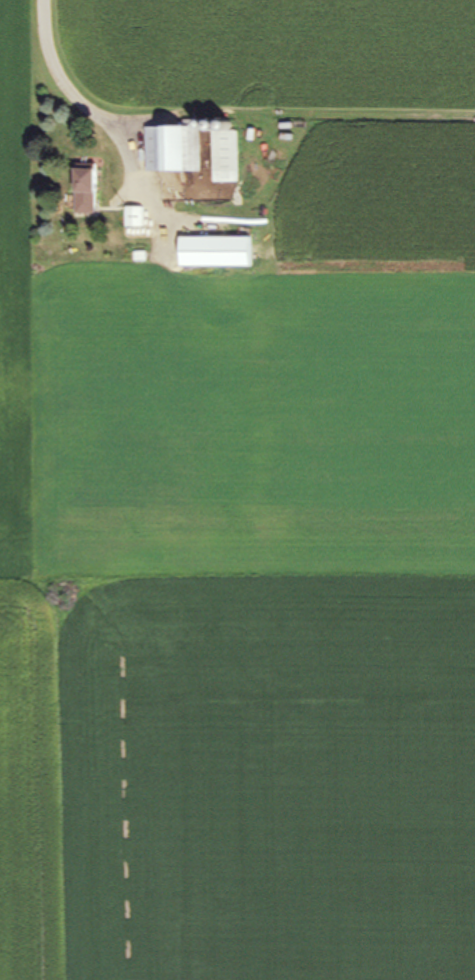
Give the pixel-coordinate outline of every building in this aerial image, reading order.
[(199,125),(184,125),(184,129),(146,129),(146,173),(199,173),(199,125)] [(237,183),(237,132),(213,132),(213,183),(237,183)] [(74,215),(95,215),(95,165),(74,165),(74,215)] [(126,228),(143,228),(143,209),(126,209),(126,228)]
